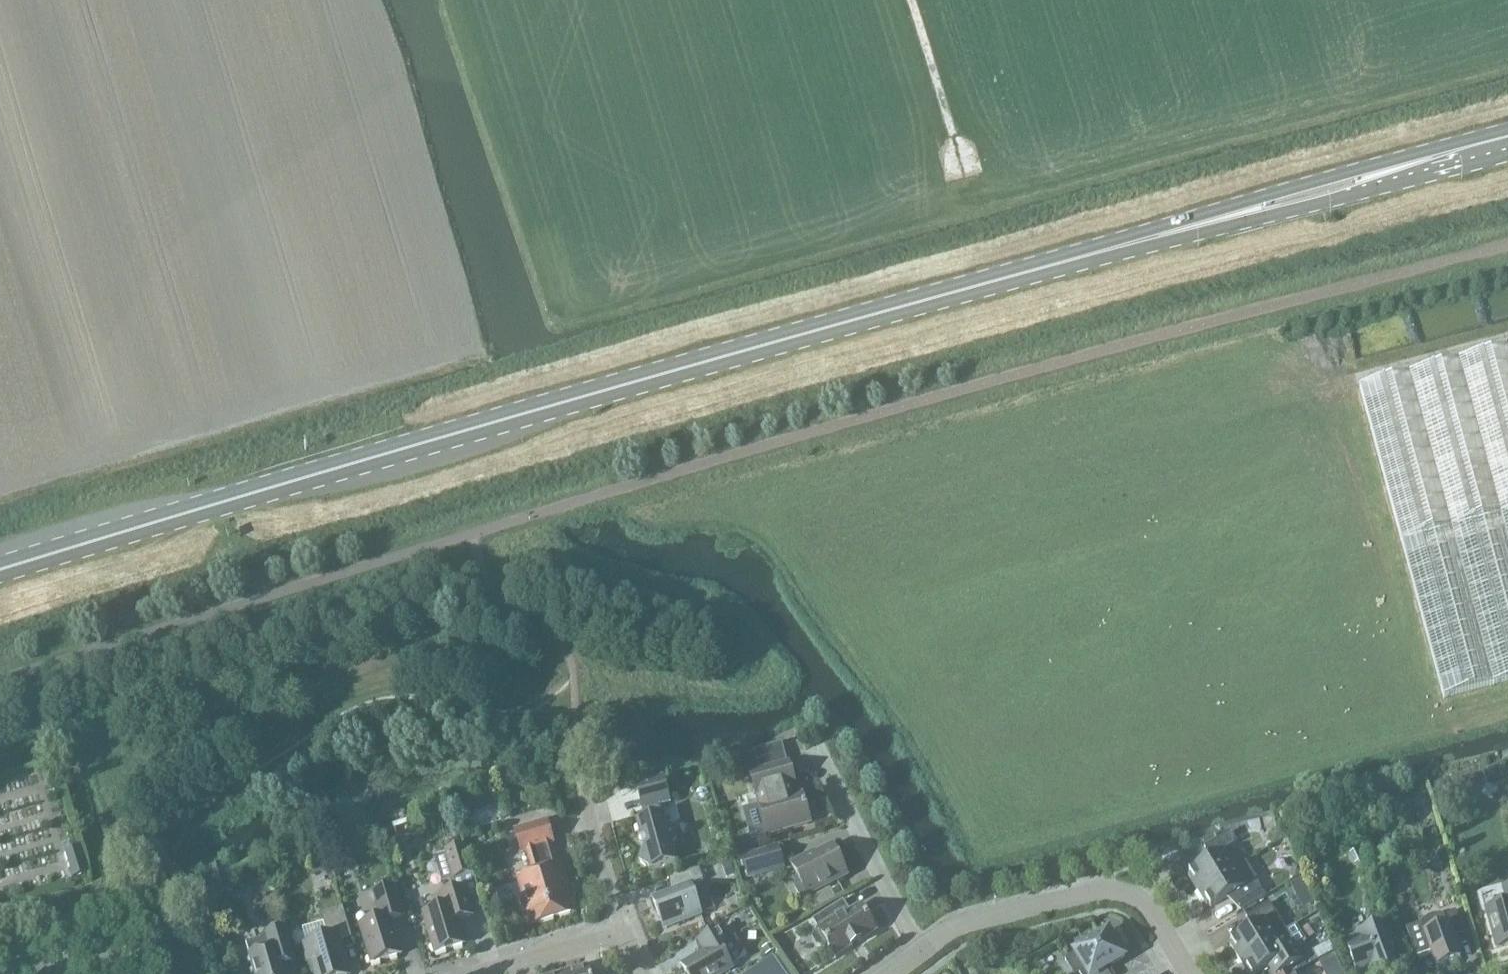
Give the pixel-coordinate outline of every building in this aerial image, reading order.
[(1359,385),(1444,698),(1507,681),(1507,345),(1359,385)] [(749,775),(767,836),(810,823),(802,793),(791,796),(789,788),(796,786),(790,762),(783,742),(754,751),(760,771),(749,775)] [(647,821),(637,824),(644,849),(638,863),(648,870),(676,862),(671,843),(674,842),(676,838),(677,835),(677,831),(675,828),(670,826),(666,826),(662,809),(659,805),(670,802),(664,781),(638,789),(644,810),(643,810),(647,821)] [(515,834),(522,855),(526,854),(531,870),(520,873),(535,924),(573,913),(565,886),(569,885),(562,863),(557,865),(551,846),(553,845),(547,824),(515,834)] [(1189,876),(1198,891),(1234,869),(1224,851),(1238,843),(1231,832),(1204,848),(1211,859),(1189,872),(1191,875),(1189,876)] [(446,854),(435,858),(442,883),(454,879),(454,878),(473,873),(465,846),(446,852),(446,854)] [(744,856),(748,874),(784,865),(779,847),(744,856)] [(848,876),(833,848),(809,859),(808,857),(790,866),(800,884),(796,886),(795,890),(799,897),(802,898),(806,896),(807,898),(848,876)] [(77,849),(64,853),(69,867),(82,863),(80,855),(77,849)] [(1245,862),(1234,869),(1198,891),(1207,906),(1209,904),(1211,907),(1233,894),(1242,911),(1266,897),(1245,862)] [(699,868),(695,869),(671,878),(676,890),(653,899),(664,929),(702,914),(690,886),(704,880),(699,868)] [(734,868),(722,868),(722,892),(734,892),(734,868)] [(1302,878),(1290,884),(1295,894),(1307,888),(1302,878)] [(372,893),(380,919),(360,925),(372,964),(401,955),(391,921),(403,917),(393,886),(372,893)] [(423,913),(435,954),(465,944),(458,921),(473,916),(467,896),(465,887),(453,891),(438,895),(442,907),(423,913)] [(1497,948),(1507,945),(1507,887),(1504,888),(1507,904),(1486,910),(1497,948)] [(822,948),(828,944),(836,957),(875,931),(874,929),(875,925),(871,919),(868,919),(860,905),(850,911),(844,901),(813,920),(820,931),(813,935),(812,940),(817,948),(822,948)] [(1287,931),(1270,903),(1246,917),(1252,927),(1231,940),(1233,943),(1231,944),(1240,959),(1287,931)] [(351,934),(343,907),(320,914),(327,937),(303,944),(308,963),(312,962),(315,973),(350,973),(341,942),(352,938),(351,934)] [(1432,952),(1438,968),(1462,960),(1455,942),(1466,938),(1457,914),(1445,919),(1442,918),(1439,918),(1435,919),(1432,920),(1429,921),(1426,924),(1423,926),(1408,932),(1417,957),(1432,952)] [(1359,937),(1346,942),(1358,973),(1371,969),(1372,973),(1384,973),(1403,967),(1387,924),(1358,935),(1359,937)] [(287,927),(269,933),(266,939),(246,944),(253,968),(247,970),(248,973),(288,973),(286,968),(297,964),(287,927)] [(681,966),(686,973),(724,973),(733,969),(719,945),(728,939),(722,928),(699,941),(705,952),(681,966)] [(1106,968),(1125,956),(1110,931),(1094,941),(1095,942),(1066,960),(1074,973),(1076,973),(1079,972),(1080,973),(1109,973),(1106,968)] [(1240,959),(1248,973),(1249,973),(1251,973),(1252,973),(1256,973),(1274,963),(1280,973),(1304,959),(1287,931),(1240,959)] [(1335,955),(1319,963),(1325,973),(1340,967),(1335,955)] [(773,959),(751,973),(783,973),(773,959)] [(117,966),(120,973),(134,973),(131,963),(117,966)] [(587,966),(562,973),(563,973),(589,973),(587,966)]
